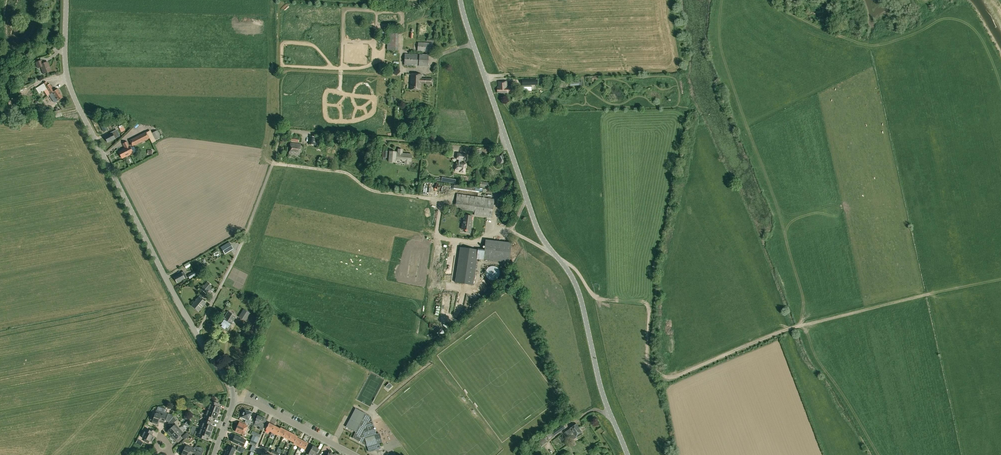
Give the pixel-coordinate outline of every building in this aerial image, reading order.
[(388,34),(387,38),(387,50),(398,50),(399,34),(388,33),(388,34)] [(418,42),(417,51),(432,52),(433,43),(418,42)] [(405,54),(404,65),(418,66),(419,55),(405,54)] [(419,54),(419,66),(428,67),(429,55),(419,54)] [(43,64),(42,60),(36,63),(38,68),(42,67),(44,74),(51,72),(48,62),(43,64)] [(421,78),(421,74),(411,74),(410,89),(421,90),(421,83),(433,84),(433,79),(421,78)] [(58,89),(55,91),(50,84),(49,85),(47,82),(44,83),(39,87),(36,88),(39,94),(42,92),(47,89),(50,94),(53,92),(59,101),(63,98),(58,89)] [(497,92),(506,92),(506,93),(512,92),(512,82),(508,82),(508,85),(506,85),(505,82),(498,82),(498,86),(497,86),(497,92)] [(103,121),(99,123),(104,132),(108,130),(103,121)] [(157,130),(151,133),(155,140),(161,137),(157,130)] [(118,137),(115,132),(112,134),(112,133),(105,136),(108,142),(115,139),(118,137)] [(129,140),(131,145),(132,147),(150,138),(148,135),(147,132),(129,140)] [(133,154),(130,148),(129,145),(127,142),(123,144),(125,148),(122,149),(122,150),(119,152),(122,158),(129,155),(129,156),(133,154)] [(291,143),(289,154),(299,155),(301,144),(291,143)] [(405,164),(408,164),(409,162),(411,162),(412,159),(412,155),(402,154),(403,152),(398,152),(398,153),(396,153),(396,152),(390,151),(389,161),(395,161),(395,160),(405,161),(405,164)] [(495,156),(498,165),(500,164),(505,162),(502,153),(497,155),(495,156)] [(461,160),(459,159),(459,162),(457,162),(455,171),(465,173),(466,163),(461,163),(461,160)] [(494,199),(456,194),(454,209),(475,212),(474,215),(491,218),(492,214),(494,199)] [(462,229),(471,230),(472,224),(471,223),(472,216),(464,215),(462,229)] [(483,260),(509,263),(512,243),(485,240),(483,260)] [(229,242),(221,248),(225,255),(234,249),(229,242)] [(478,251),(462,249),(457,284),(473,286),(478,251)] [(487,269),(486,270),(486,271),(486,272),(486,273),(486,274),(486,275),(486,276),(486,277),(487,277),(487,278),(488,278),(488,279),(489,279),(490,280),(491,280),(492,280),(493,280),(494,280),(495,280),(496,279),(497,279),(497,278),(498,278),(498,277),(499,277),(499,276),(499,275),(499,274),(500,274),(500,273),(500,272),(499,272),(499,271),(499,270),(498,269),(498,268),(497,268),(497,267),(496,267),(495,267),(495,266),(494,266),(493,266),(492,266),(491,266),(490,266),(490,267),(489,267),(488,268),(487,268),(487,269)] [(178,283),(187,277),(184,271),(174,277),(178,283)] [(206,294),(213,286),(207,281),(201,289),(206,294)] [(199,312),(206,303),(199,297),(192,306),(199,312)] [(245,321),(250,313),(244,310),(239,317),(245,321)] [(232,324),(232,323),(236,317),(228,311),(224,318),(223,318),(219,325),(228,331),(232,324)] [(208,410),(218,414),(221,408),(216,406),(217,403),(210,401),(207,410),(208,410)] [(355,408),(346,426),(345,426),(345,427),(355,432),(352,438),(362,443),(367,446),(369,452),(380,448),(379,445),(377,445),(374,433),(375,433),(373,424),(370,416),(365,414),(366,413),(355,408)] [(154,417),(152,416),(150,420),(153,421),(152,423),(158,425),(159,422),(163,424),(164,422),(167,413),(156,410),(154,417)] [(216,419),(218,414),(208,410),(207,410),(204,418),(211,420),(212,417),(216,419)] [(249,419),(251,413),(244,410),(241,417),(246,419),(245,422),(252,425),(253,423),(251,422),(251,420),(249,419)] [(262,423),(264,418),(258,415),(255,422),(254,425),(260,427),(259,429),(262,430),(265,424),(262,423)] [(200,428),(212,432),(214,427),(209,425),(210,422),(204,420),(200,428)] [(235,431),(244,435),(247,426),(239,422),(235,431)] [(266,429),(271,432),(273,430),(275,426),(269,423),(266,429)] [(175,432),(179,428),(175,424),(167,432),(171,436),(175,432)] [(570,436),(572,438),(572,439),(573,439),(574,439),(577,437),(576,436),(582,432),(579,428),(579,427),(577,424),(567,431),(570,436)] [(555,435),(565,428),(563,425),(553,432),(555,435)] [(273,430),(271,432),(277,435),(278,434),(280,429),(275,426),(273,430)] [(148,443),(149,441),(152,442),(154,437),(152,436),(154,433),(151,432),(145,428),(141,437),(146,439),(145,441),(148,443)] [(183,433),(179,428),(175,432),(171,436),(175,441),(183,433)] [(210,438),(212,432),(200,428),(197,437),(204,439),(205,436),(210,438)] [(283,437),(286,430),(281,428),(280,429),(278,434),(283,437)] [(289,440),(292,433),(286,430),(283,437),(289,440)] [(297,436),(292,433),(289,440),(294,442),(297,437),(297,436)] [(244,446),(246,440),(243,439),(235,436),(233,442),(244,446)] [(301,443),(302,440),(297,437),(294,442),(293,444),(299,447),(301,443)] [(543,438),(539,442),(542,446),(547,443),(543,438)] [(308,443),(302,440),(301,443),(299,447),(298,448),(298,449),(300,450),(301,449),(302,448),(305,450),(308,443)] [(191,454),(194,448),(186,445),(184,450),(181,449),(180,452),(182,453),(181,454),(188,454),(189,453),(191,454)] [(236,449),(235,449),(232,447),(229,446),(225,454),(233,454),(236,449)] [(309,454),(319,454),(316,453),(318,449),(313,446),(308,454),(309,454)]
